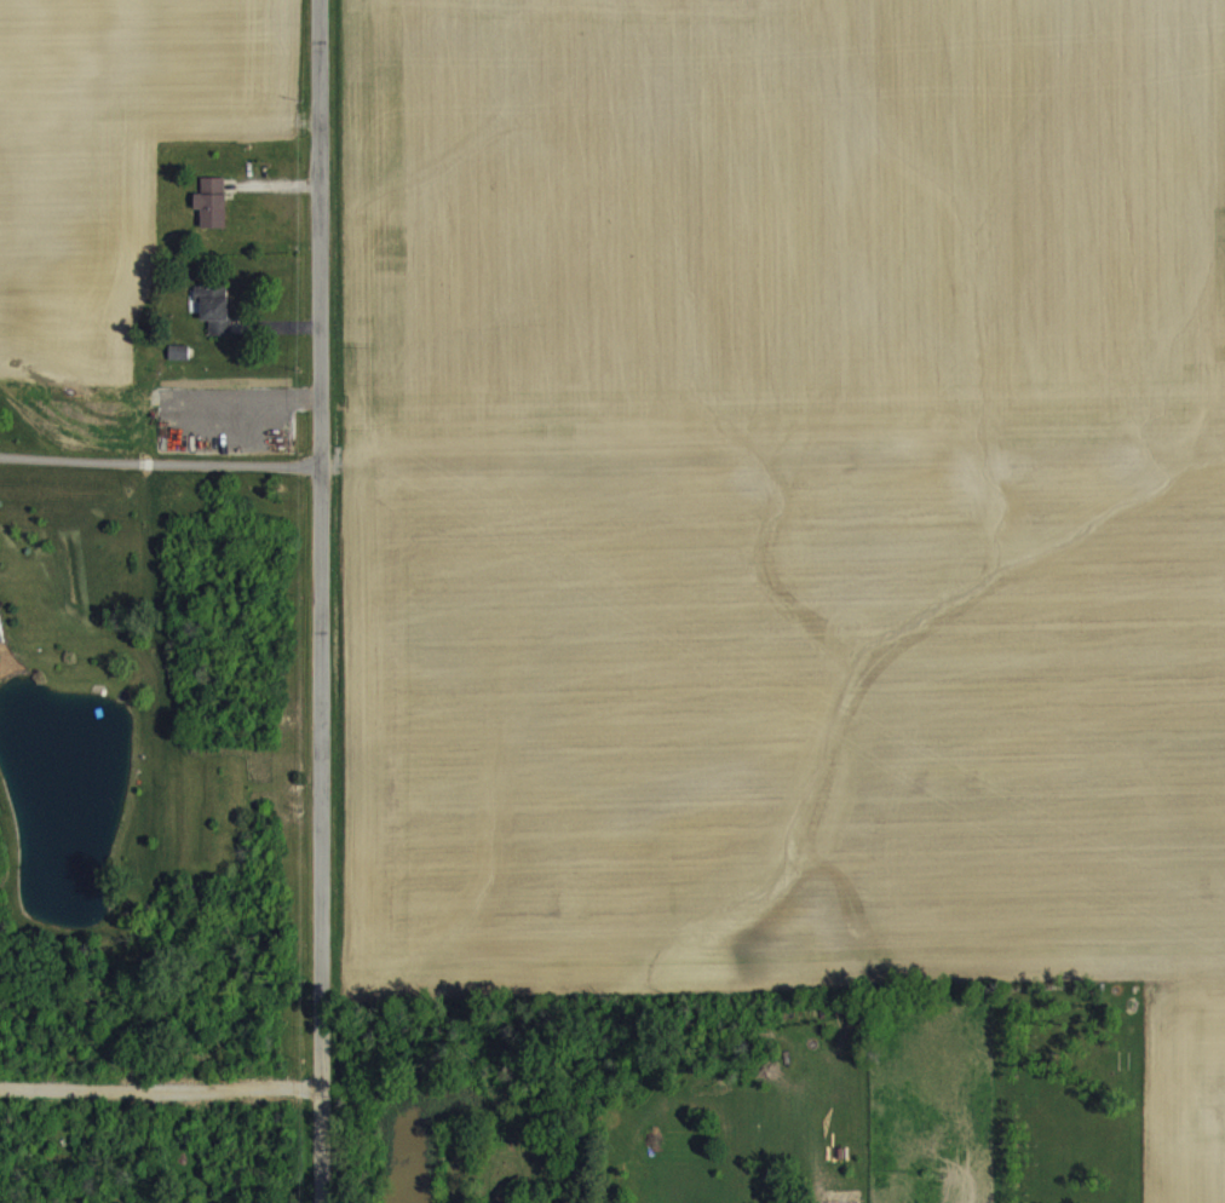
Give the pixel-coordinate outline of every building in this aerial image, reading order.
[(226,242),(226,192),(201,193),(201,209),(194,209),(194,223),(201,223),(202,243),(226,242)] [(209,350),(231,350),(229,301),(201,302),(202,335),(209,335),(209,350)] [(189,360),(169,359),(169,374),(189,375),(189,360)]
